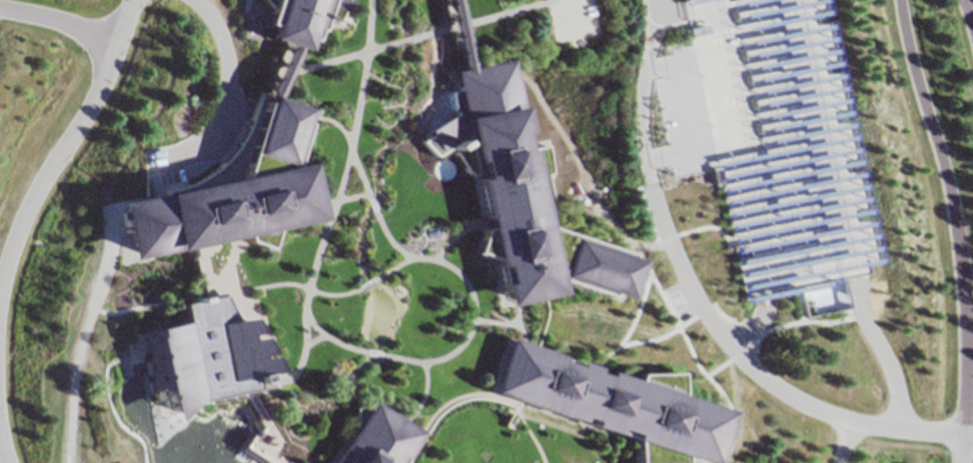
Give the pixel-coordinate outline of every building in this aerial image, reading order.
[(292,35),(312,40),(315,29),(319,30),(323,19),(336,23),(344,0),(263,0),(269,9),(264,26),(292,35)] [(680,25),(674,0),(818,0),(875,263),(847,270),(772,289),(735,297),(704,164),(338,238),(291,217),(311,101),(680,25)] [(492,310),(548,299),(547,294),(550,284),(606,302),(617,301),(630,260),(538,230),(534,210),(543,208),(504,63),(466,70),(457,72),(447,74),(456,120),(427,126),(421,144),(423,154),(460,146),(492,310)] [(265,88),(245,170),(137,196),(151,236),(201,224),(239,216),(246,224),(251,232),(255,231),(265,230),(275,230),(277,222),(279,212),(301,206),(313,204),(311,158),(297,162),(305,116),(307,102),(281,94),(265,88)] [(168,306),(209,275),(214,274),(220,272),(259,352),(261,382),(230,394),(161,425),(133,321),(168,306)] [(722,405),(704,462),(678,454),(678,462),(631,462),(630,436),(579,419),(482,387),(500,332),(519,338),(534,343),(631,376),(633,369),(660,369),(675,368),(675,392),(722,405)] [(387,461),(409,426),(402,421),(362,396),(321,462),(386,462),(387,461)]
